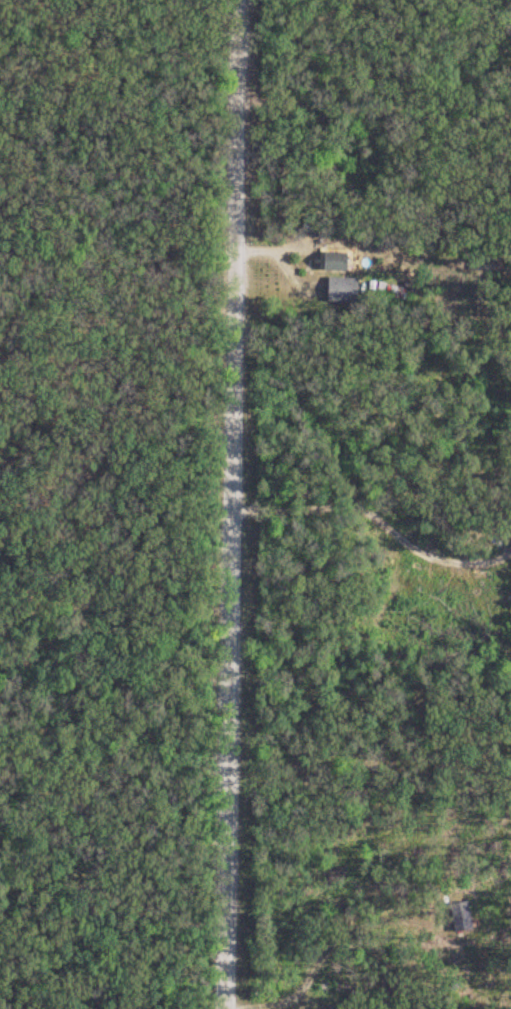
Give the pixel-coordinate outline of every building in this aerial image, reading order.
[(322,272),(346,272),(346,251),(322,251),(322,272)] [(355,279),(325,279),(325,303),(355,304),(355,279)]
